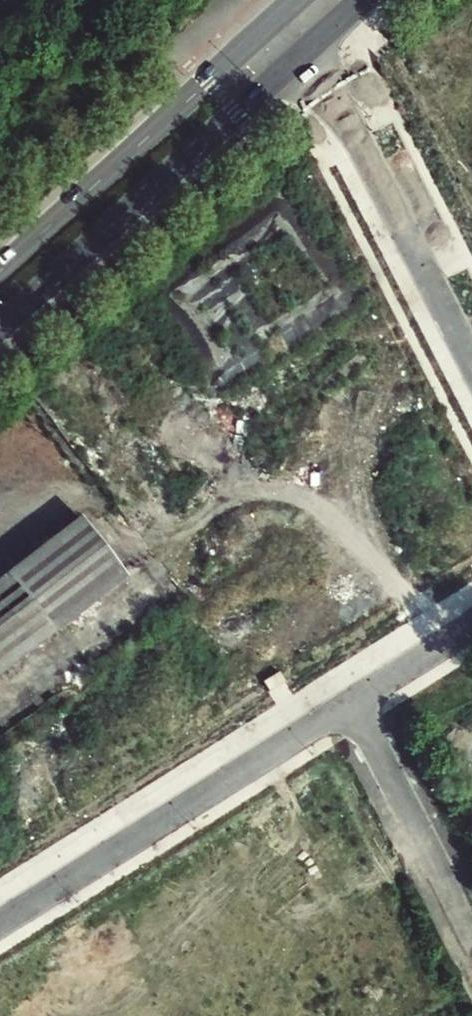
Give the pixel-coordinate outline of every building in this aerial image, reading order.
[(195,277),(175,288),(229,385),(270,362),(256,336),(333,293),(320,268),(308,275),(299,258),(324,244),(299,200),(187,262),(195,277)] [(81,518),(0,579),(0,675),(127,578),(81,518)]
